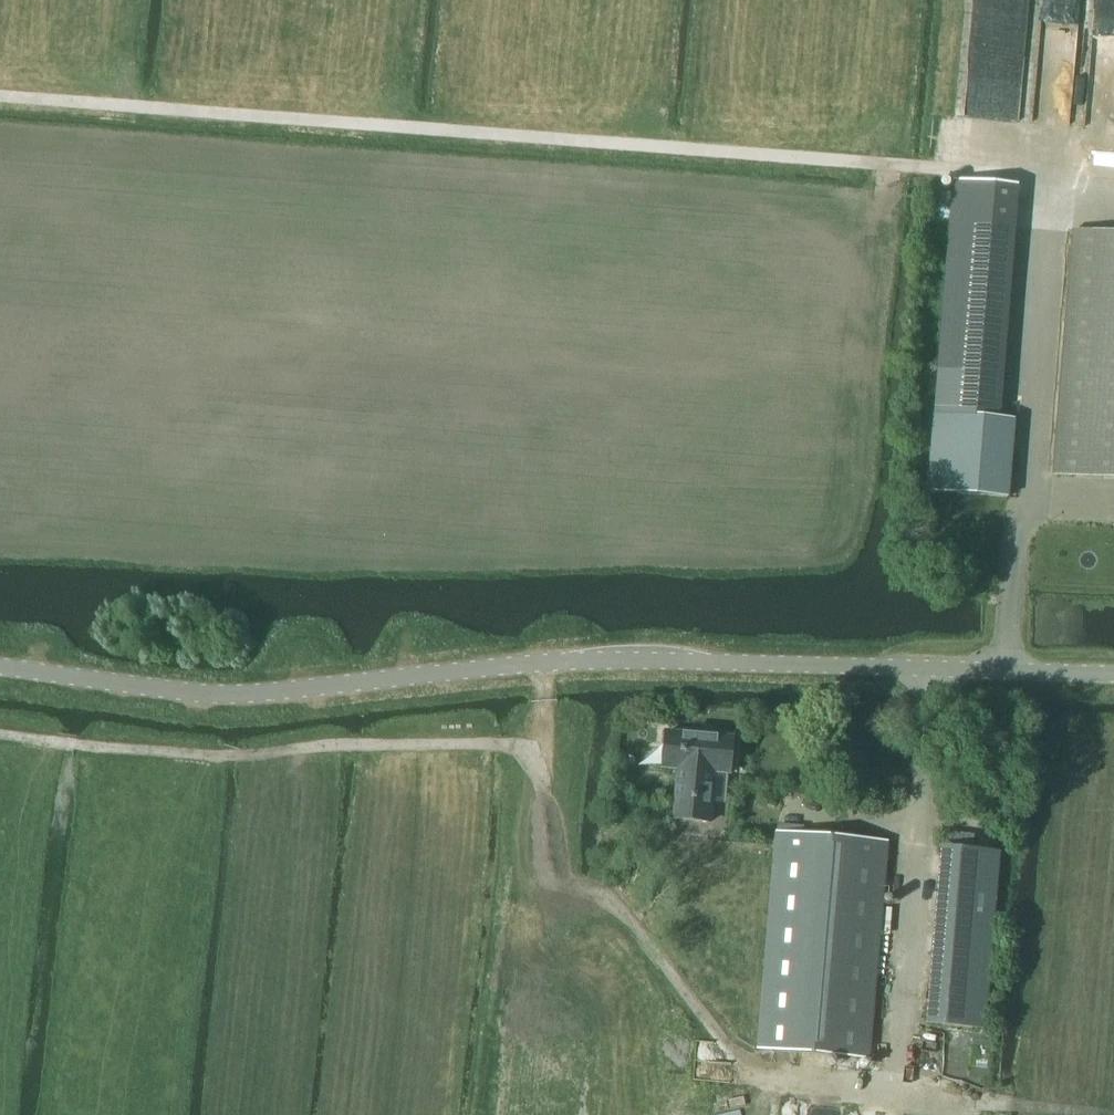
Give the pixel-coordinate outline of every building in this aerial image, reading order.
[(999,421),(999,420),(1014,226),(949,221),(933,415),(934,416),(999,421)] [(1072,231),(1052,474),(1113,479),(1113,234),(1072,231)] [(934,416),(928,491),(1007,497),(1013,421),(999,420),(999,421),(934,416)] [(673,820),(709,823),(713,772),(729,773),(732,738),(664,733),(662,768),(678,769),(673,820)] [(757,1049),(868,1058),(887,842),(775,833),(757,1049)] [(929,1024),(984,1029),(999,852),(944,847),(929,1024)]
